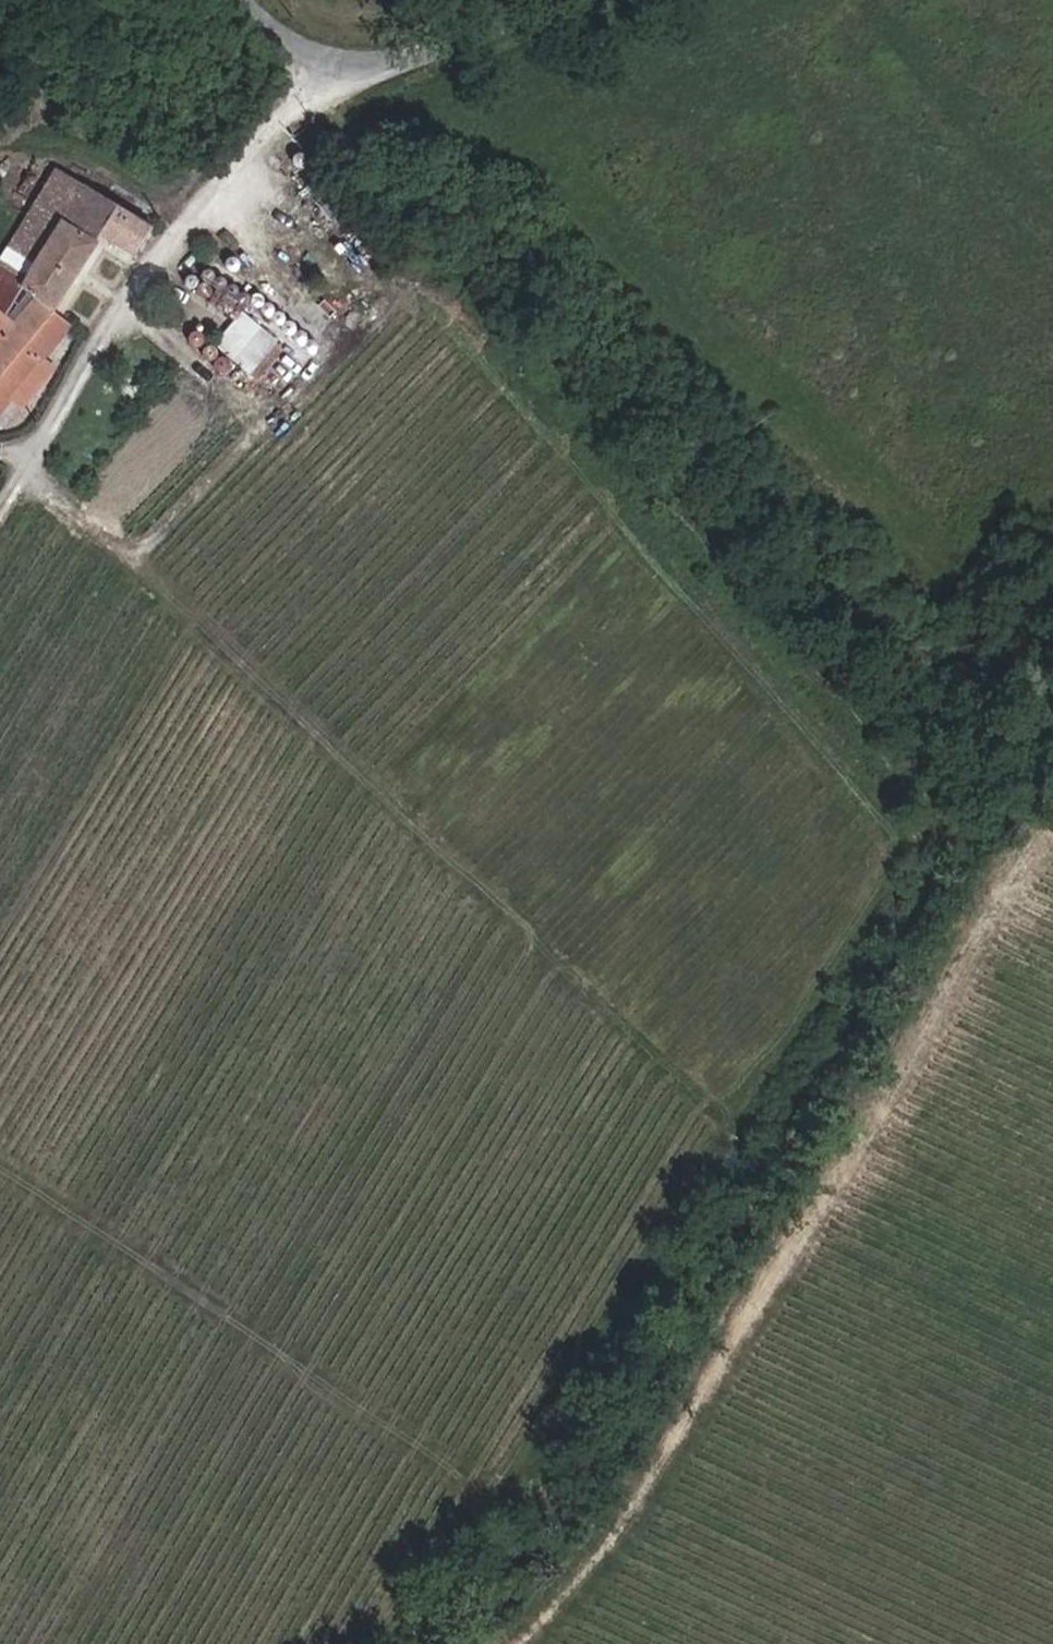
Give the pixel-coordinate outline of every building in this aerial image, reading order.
[(135,254),(152,227),(58,169),(32,211),(1,262),(25,277),(20,286),(52,312),(55,309),(101,233),(135,254)] [(6,398),(9,394),(66,324),(52,312),(20,286),(25,277),(1,262),(0,264),(0,406),(6,398)] [(214,342),(254,377),(283,345),(243,309),(214,342)] [(22,411),(56,367),(41,355),(9,394),(6,398),(22,411)]
